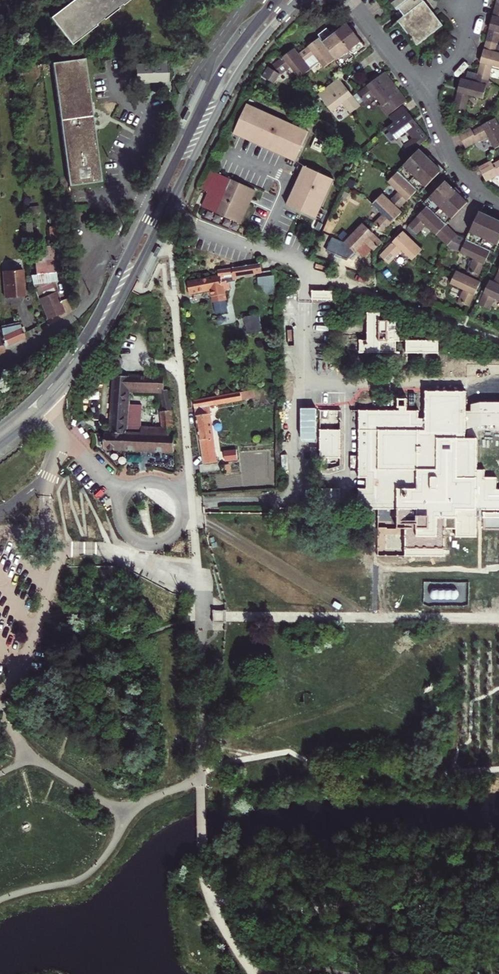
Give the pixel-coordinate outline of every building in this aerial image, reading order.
[(123,0),(65,0),(47,14),(69,42),(123,0)] [(394,6),(397,4),(402,11),(394,17),(412,42),(439,22),(423,0),(390,0),(394,6)] [(481,38),(492,41),(495,31),(498,32),(498,7),(490,5),(481,38)] [(337,26),(332,30),(329,32),(327,33),(319,39),(332,55),(338,63),(345,58),(362,45),(343,21),(337,26)] [(315,34),(319,39),(327,33),(321,25),(313,31),(315,34)] [(294,51),(301,60),(311,53),(320,64),(332,55),(319,39),(315,34),(294,51)] [(484,74),(487,63),(498,65),(498,43),(492,41),(481,38),(473,71),(484,74)] [(295,75),(299,72),(306,66),(301,60),(294,51),(290,45),(269,62),(272,66),(270,68),(264,64),(258,74),(270,81),(276,71),(286,64),(295,75)] [(83,55),(50,59),(65,182),(98,178),(83,55)] [(168,81),(168,61),(136,61),(136,81),(168,81)] [(403,97),(381,68),(354,90),(361,98),(370,91),(376,98),(373,100),(383,112),(403,97)] [(473,71),(468,70),(466,77),(461,76),(455,102),(462,104),(465,92),(479,95),(484,74),(473,71)] [(356,102),(335,75),(314,92),(327,108),(339,99),(347,109),(356,102)] [(304,129),(244,102),(230,131),(290,159),(304,129)] [(420,130),(399,103),(385,113),(390,118),(382,124),(391,136),(402,127),(410,138),(420,130)] [(497,126),(490,114),(468,126),(466,124),(453,130),(461,145),(473,138),(472,136),(483,130),(491,145),(498,140),(498,130),(497,126)] [(394,168),(413,186),(417,189),(437,167),(431,162),(421,151),(415,146),(394,168)] [(486,157),(474,164),(481,177),(495,170),(494,169),(495,169),(498,177),(498,154),(488,160),(486,157)] [(329,177),(299,164),(281,202),(311,216),(329,177)] [(394,168),(384,178),(395,188),(386,197),(395,205),(413,186),(394,168)] [(251,187),(220,173),(211,192),(215,193),(208,208),(235,221),(251,187)] [(423,202),(442,221),(463,199),(456,193),(445,182),(441,178),(421,199),(423,202)] [(395,205),(386,197),(378,190),(369,200),(380,210),(371,219),(379,228),(398,208),(395,205)] [(442,221),(423,202),(404,222),(413,230),(421,221),(432,231),(442,221)] [(462,236),(487,246),(490,248),(498,228),(498,219),(497,218),(484,212),(475,208),(462,236)] [(370,246),(378,238),(358,219),(340,238),(351,248),(361,238),(370,246)] [(56,221),(46,222),(47,236),(57,235),(56,221)] [(442,221),(432,231),(442,241),(452,231),(442,221)] [(304,228),(295,224),(292,229),(301,233),(304,228)] [(407,257),(418,246),(399,227),(380,247),(389,255),(396,247),(407,257)] [(462,236),(452,231),(442,241),(470,255),(464,267),(475,272),(487,246),(462,236)] [(30,268),(34,297),(37,295),(47,316),(60,310),(63,309),(53,288),(54,287),(50,240),(41,241),(42,249),(33,250),(34,267),(30,268)] [(216,272),(182,276),(183,286),(206,283),(207,291),(208,298),(220,297),(219,287),(225,287),(225,278),(231,277),(234,273),(260,269),(258,261),(215,267),(216,272)] [(476,278),(452,266),(446,281),(459,287),(454,297),(465,302),(476,278)] [(4,271),(6,298),(26,297),(24,270),(4,271)] [(272,294),(272,270),(258,271),(259,289),(264,295),(272,294)] [(494,282),(490,280),(479,305),(484,307),(491,310),(496,299),(498,301),(498,284),(494,282)] [(329,288),(308,288),(308,297),(329,297),(329,288)] [(365,309),(364,337),(364,350),(386,350),(386,347),(392,347),(392,340),(397,340),(397,321),(378,320),(378,309),(365,309)] [(250,312),(241,313),(242,328),(251,327),(250,312)] [(19,325),(18,319),(0,323),(1,326),(1,335),(19,325)] [(19,325),(1,335),(2,347),(10,343),(9,338),(24,334),(20,324),(19,325)] [(437,338),(404,337),(404,350),(437,351),(437,338)] [(122,387),(123,373),(112,373),(108,430),(102,430),(102,446),(152,448),(154,449),(155,448),(159,448),(161,449),(163,448),(172,448),(168,397),(163,385),(160,385),(160,375),(129,374),(129,387),(155,388),(161,407),(158,407),(157,433),(136,432),(136,417),(137,403),(125,403),(125,393),(122,393),(122,387)] [(237,397),(235,389),(189,397),(195,436),(196,436),(200,459),(212,458),(203,402),(237,397)] [(412,399),(399,399),(399,411),(360,411),(360,480),(367,480),(367,489),(360,489),(359,513),(399,513),(398,532),(381,532),(381,554),(446,555),(446,528),(457,528),(457,536),(477,536),(477,509),(498,509),(498,490),(496,490),(496,478),(486,478),(486,470),(478,470),(478,439),(467,439),(467,430),(481,428),(494,427),(495,432),(498,432),(498,402),(483,402),(472,404),(472,411),(467,411),(467,391),(427,391),(427,420),(422,420),(422,412),(411,412),(412,399)] [(338,428),(317,427),(317,457),(338,458),(338,428)] [(233,441),(218,443),(222,469),(237,467),(233,441)] [(224,611),(212,611),(212,615),(212,622),(223,622),(224,611)]
